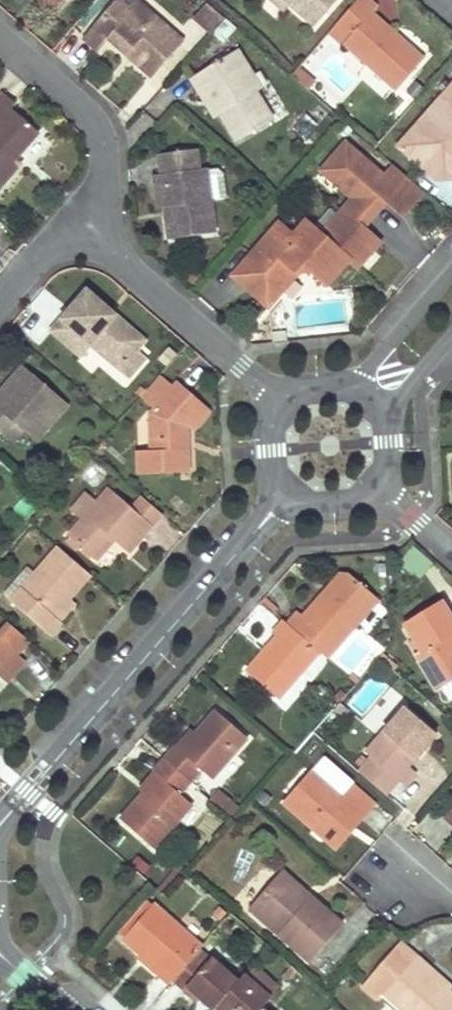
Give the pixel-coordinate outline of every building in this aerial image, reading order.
[(57,16),(71,0),(39,0),(57,16)] [(83,38),(97,49),(107,37),(150,75),(182,37),(139,1),(132,10),(120,0),(115,0),(83,38)] [(139,1),(138,0),(120,0),(132,10),(139,1)] [(282,12),(288,6),(280,0),(268,0),(282,12)] [(288,6),(312,27),(336,0),(280,0),(288,6)] [(367,0),(356,0),(328,32),(394,89),(421,57),(371,14),(376,8),(367,0)] [(192,18),(209,34),(223,17),(206,2),(192,18)] [(251,73),(236,48),(189,78),(199,92),(206,88),(221,112),(218,114),(235,140),(271,118),(255,91),(253,92),(244,78),(251,73)] [(301,66),(294,76),(308,87),(316,77),(301,66)] [(253,92),(255,91),(260,87),(251,73),(244,78),(253,92)] [(449,84),(395,145),(420,166),(424,161),(439,173),(451,172),(451,170),(451,87),(449,84)] [(206,88),(199,92),(215,117),(218,114),(221,112),(206,88)] [(1,92),(0,93),(0,185),(20,163),(16,159),(39,132),(10,107),(14,103),(1,92)] [(425,192),(394,166),(385,177),(347,144),(323,172),(346,192),(350,187),(358,193),(365,186),(386,203),(396,212),(403,204),(410,209),(425,192)] [(205,167),(194,169),(192,152),(156,157),(158,174),(152,175),(154,191),(161,190),(163,207),(167,238),(214,232),(205,167)] [(451,172),(439,173),(424,161),(420,166),(435,179),(451,178),(451,170),(451,172)] [(346,192),(352,198),(342,210),(363,228),(386,203),(365,186),(358,193),(350,187),(346,192)] [(161,190),(154,191),(156,207),(163,207),(161,190)] [(403,204),(396,212),(403,217),(410,209),(403,204)] [(363,228),(342,210),(320,235),(350,260),(359,268),(373,250),(367,245),(374,237),(363,228)] [(320,235),(305,221),(292,236),(288,241),(274,229),(250,256),(265,269),(255,279),(277,298),(304,266),(327,286),(350,260),(320,235)] [(278,224),(274,229),(288,241),(292,236),(278,224)] [(367,245),(373,250),(380,243),(374,237),(367,245)] [(247,288),(268,308),(277,298),(255,279),(265,269),(250,256),(233,276),(247,288)] [(146,340),(85,288),(48,331),(79,358),(89,346),(119,371),(137,350),(146,340)] [(273,326),(273,338),(289,337),(289,325),(273,326)] [(177,356),(170,349),(160,361),(167,367),(177,356)] [(128,379),(147,358),(137,350),(119,371),(128,379)] [(21,365),(5,384),(11,389),(0,402),(0,433),(1,434),(11,421),(22,430),(35,441),(66,404),(21,365)] [(188,397),(175,386),(171,390),(156,376),(135,400),(151,413),(148,417),(150,449),(138,450),(139,480),(188,477),(185,425),(194,415),(182,404),(188,397)] [(0,389),(0,402),(11,389),(5,384),(0,389)] [(203,410),(188,397),(182,404),(194,415),(185,425),(195,429),(204,417),(203,410)] [(11,421),(1,434),(11,443),(22,430),(11,421)] [(128,507),(108,491),(96,504),(79,522),(68,536),(96,561),(114,541),(129,554),(152,529),(128,507)] [(68,513),(79,522),(96,504),(85,494),(68,513)] [(138,496),(128,507),(152,529),(162,517),(138,496)] [(91,575),(58,546),(10,601),(50,636),(62,623),(55,616),(71,598),(91,575)] [(376,598),(349,574),(344,580),(328,598),(323,594),(304,617),(297,610),(285,624),(317,651),(325,658),(376,598)] [(344,580),(339,576),(323,594),(328,598),(344,580)] [(78,605),(71,598),(55,616),(62,623),(78,605)] [(442,600),(406,622),(422,650),(416,653),(420,660),(436,686),(450,677),(451,676),(451,637),(450,634),(451,633),(451,617),(442,600)] [(276,697),(317,651),(285,624),(282,620),(270,634),(274,637),(245,670),(276,697)] [(8,622),(0,632),(0,665),(12,651),(17,655),(28,640),(8,622)] [(24,660),(17,655),(12,651),(0,665),(0,679),(5,682),(24,660)] [(343,714),(333,705),(327,712),(336,721),(343,714)] [(208,778),(244,737),(213,708),(193,732),(177,749),(172,744),(160,757),(188,782),(198,770),(208,778)] [(429,740),(397,711),(360,754),(366,760),(357,771),(383,794),(392,782),(399,788),(410,776),(403,770),(429,740)] [(193,732),(187,726),(172,744),(177,749),(193,732)] [(188,782),(160,757),(149,769),(155,775),(140,793),(118,817),(152,846),(190,803),(178,793),(188,782)] [(155,775),(149,769),(134,787),(140,793),(155,775)] [(361,818),(366,812),(371,806),(350,787),(341,797),(313,771),(284,803),(327,842),(354,812),(361,818)] [(218,793),(211,801),(234,821),(240,812),(218,793)] [(441,817),(451,826),(451,804),(441,817)] [(354,812),(327,842),(333,848),(361,818),(354,812)] [(312,892),(283,867),(275,876),(298,896),(295,899),(302,905),(309,895),(312,892)] [(298,896),(275,876),(248,907),(309,961),(342,923),(309,895),(302,905),(295,899),(298,896)] [(168,986),(173,981),(193,958),(202,948),(154,905),(123,939),(142,957),(144,955),(159,969),(155,974),(168,986)] [(408,959),(396,947),(386,957),(400,969),(408,959)] [(414,952),(408,959),(400,969),(386,957),(361,985),(376,998),(382,990),(405,1009),(451,1009),(451,996),(444,988),(423,970),(427,965),(414,952)] [(217,1007),(238,983),(211,958),(204,966),(193,958),(173,981),(178,985),(182,990),(185,987),(212,1009),(214,1009),(217,1007)] [(449,983),(427,965),(423,970),(444,988),(449,983)] [(280,990),(252,966),(244,975),(272,1000),(280,990)] [(272,1000),(244,975),(238,983),(217,1007),(221,1009),(263,1009),(272,1000)]
